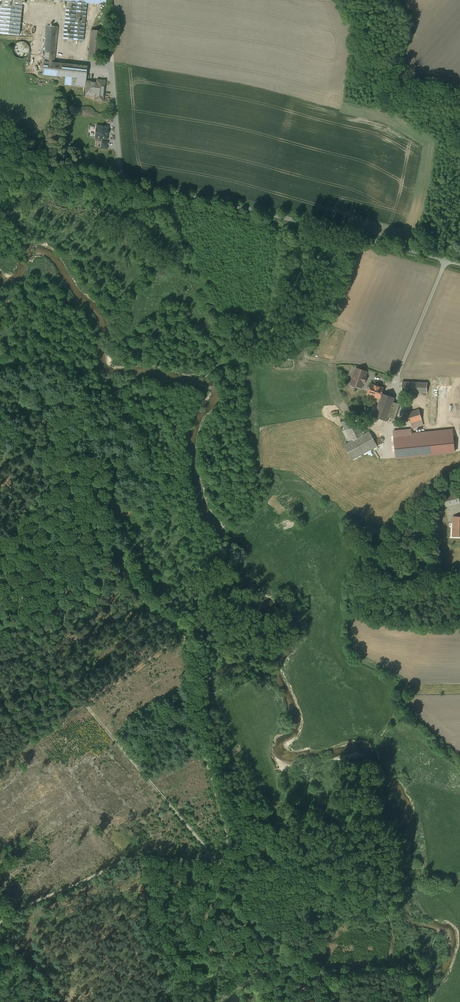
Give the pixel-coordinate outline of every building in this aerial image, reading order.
[(19,35),(23,0),(0,0),(0,34),(19,35)] [(87,4),(67,2),(63,39),(83,41),(87,4)] [(59,31),(48,30),(44,76),(76,79),(76,89),(85,90),(86,82),(87,67),(56,64),(59,31)] [(25,44),(22,42),(19,43),(17,43),(15,45),(13,47),(12,49),(12,52),(13,55),(14,56),(16,58),(18,59),(21,59),(24,59),(26,57),(27,56),(29,52),(29,49),(28,46),(25,44)] [(108,80),(96,79),(95,83),(86,82),(85,90),(84,97),(94,98),(94,104),(105,105),(108,80)] [(109,126),(96,124),(94,139),(107,140),(109,126)] [(367,372),(356,368),(351,384),(362,387),(363,383),(364,383),(366,376),(365,376),(367,372)] [(427,383),(402,382),(402,392),(427,393),(427,383)] [(377,386),(370,383),(367,395),(380,399),(382,393),(384,388),(377,386)] [(395,397),(382,393),(380,399),(374,417),(387,421),(388,421),(387,421),(389,417),(393,402),(395,397)] [(399,404),(393,402),(389,417),(394,419),(399,404)] [(419,409),(407,413),(410,423),(422,420),(419,409)] [(342,423),(346,430),(350,427),(347,420),(342,423)] [(350,427),(346,430),(343,431),(349,443),(363,435),(357,423),(350,427)] [(411,429),(393,431),(396,458),(455,452),(453,430),(411,434),(411,429)] [(349,443),(345,445),(353,459),(365,453),(375,447),(377,446),(369,431),(363,435),(349,443)] [(459,504),(459,497),(459,494),(449,496),(448,492),(441,494),(444,508),(459,504)]
